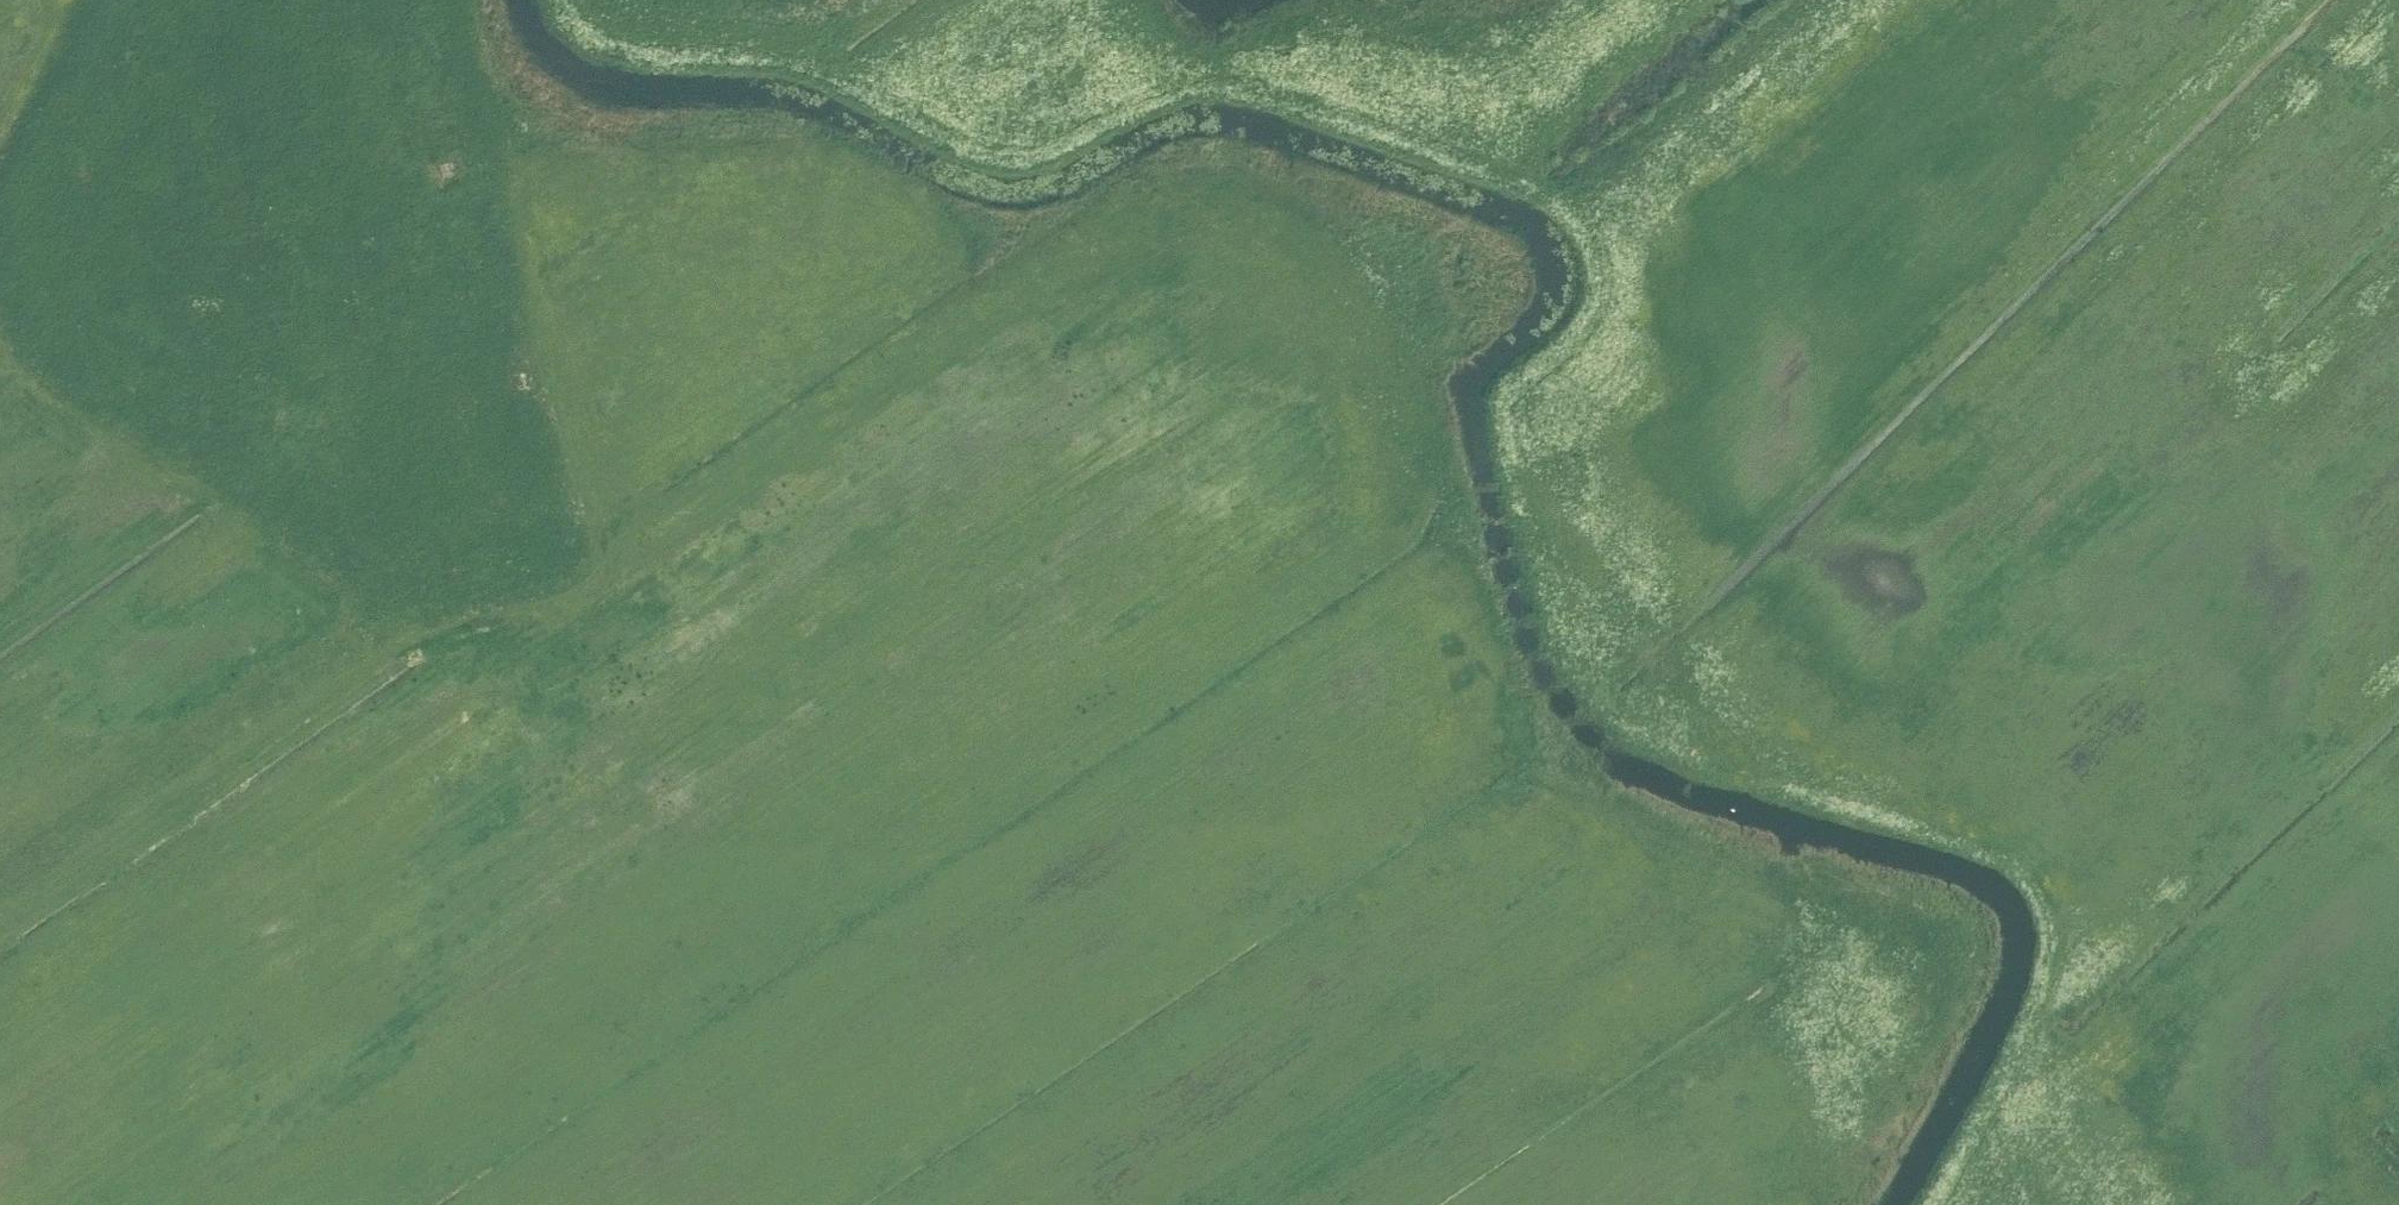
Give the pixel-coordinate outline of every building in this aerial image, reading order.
[(452,168),(447,150),(431,155),(436,172),(452,168)]
